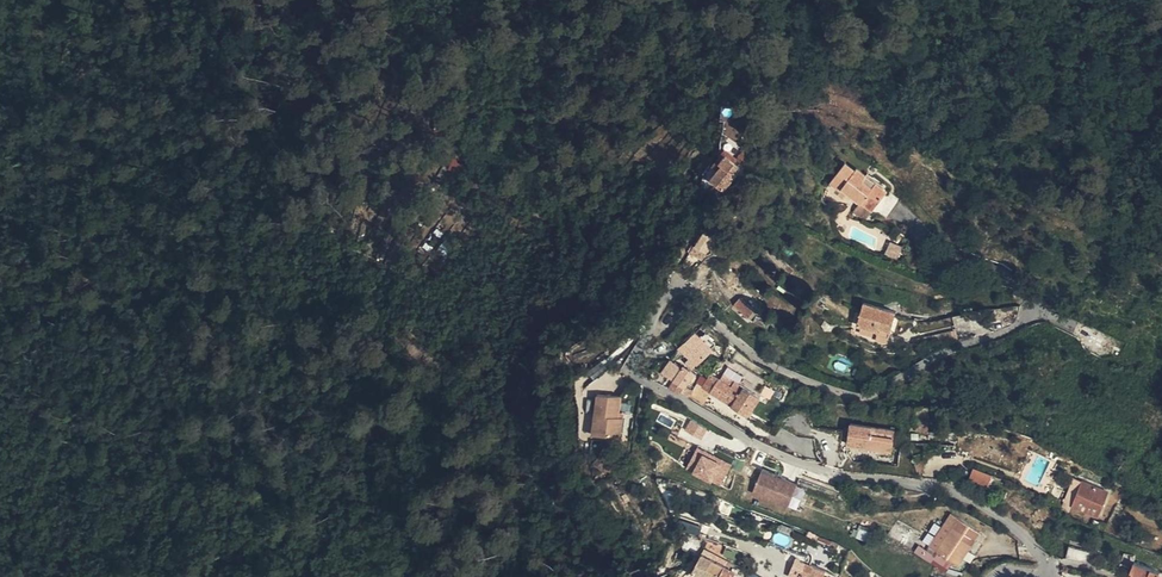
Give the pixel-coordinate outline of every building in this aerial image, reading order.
[(709,179),(715,183),(721,175),(732,161),(729,158),(719,150),(713,158),(715,160),(704,175),(709,179)] [(456,159),(438,173),(446,184),(464,170),(456,159)] [(855,169),(846,162),(831,181),(841,190),(843,187),(872,210),(888,190),(876,181),(873,186),(864,179),(868,175),(857,167),(855,169)] [(698,225),(691,238),(700,244),(702,244),(708,230),(698,225)] [(700,244),(691,238),(690,237),(686,246),(696,251),(700,244)] [(437,251),(446,256),(451,247),(442,242),(437,251)] [(751,308),(735,295),(729,304),(745,317),(751,308)] [(864,300),(857,322),(877,329),(876,332),(888,335),(895,310),(864,300)] [(676,344),(693,362),(701,355),(708,347),(690,330),(676,344)] [(948,337),(922,336),(921,346),(948,346),(948,337)] [(670,377),(678,364),(673,361),(665,373),(670,377)] [(670,377),(679,383),(682,382),(689,371),(678,364),(670,377)] [(705,372),(697,386),(705,391),(743,415),(755,394),(729,378),(725,385),(705,372)] [(676,390),(679,383),(670,377),(665,385),(676,391),(676,390)] [(771,380),(764,377),(757,390),(765,394),(765,393),(775,397),(779,390),(769,385),(771,380)] [(679,383),(676,390),(684,395),(688,386),(682,382),(679,383)] [(688,386),(684,395),(697,403),(705,391),(697,386),(690,382),(688,386)] [(594,427),(601,428),(603,418),(607,409),(610,403),(601,395),(605,391),(608,387),(597,385),(593,408),(598,409),(594,427)] [(603,418),(601,428),(617,431),(621,412),(616,410),(619,389),(608,387),(605,391),(601,395),(610,403),(607,409),(603,418)] [(616,410),(621,412),(625,391),(619,389),(616,410)] [(924,412),(929,411),(928,404),(916,406),(911,407),(912,420),(914,429),(925,427),(924,412)] [(903,408),(896,408),(897,420),(905,420),(912,420),(911,407),(908,407),(903,408)] [(906,430),(914,429),(912,420),(905,420),(906,430)] [(843,441),(856,444),(866,446),(887,449),(891,429),(847,421),(843,441)] [(722,487),(732,462),(695,448),(685,473),(722,487)] [(798,485),(762,470),(753,494),(788,509),(798,485)] [(974,492),(979,495),(986,483),(969,472),(961,485),(965,487),(974,492)] [(1060,504),(1070,480),(1065,478),(1055,502),(1060,504)] [(1095,489),(1070,480),(1060,504),(1085,515),(1095,489)] [(970,527),(939,510),(919,546),(949,563),(970,527)] [(866,542),(870,532),(856,526),(852,537),(866,542)] [(698,546),(696,550),(719,562),(722,557),(698,544),(698,546)] [(1066,558),(1086,561),(1087,551),(1068,548),(1066,558)] [(686,568),(695,573),(702,576),(703,576),(711,576),(719,562),(696,550),(689,563),(686,568)] [(1125,558),(1120,570),(1137,576),(1136,576),(1146,576),(1149,567),(1125,558)] [(815,572),(817,568),(796,559),(789,576),(813,576),(815,572)] [(731,575),(734,570),(719,562),(711,576),(734,576),(731,575)]
